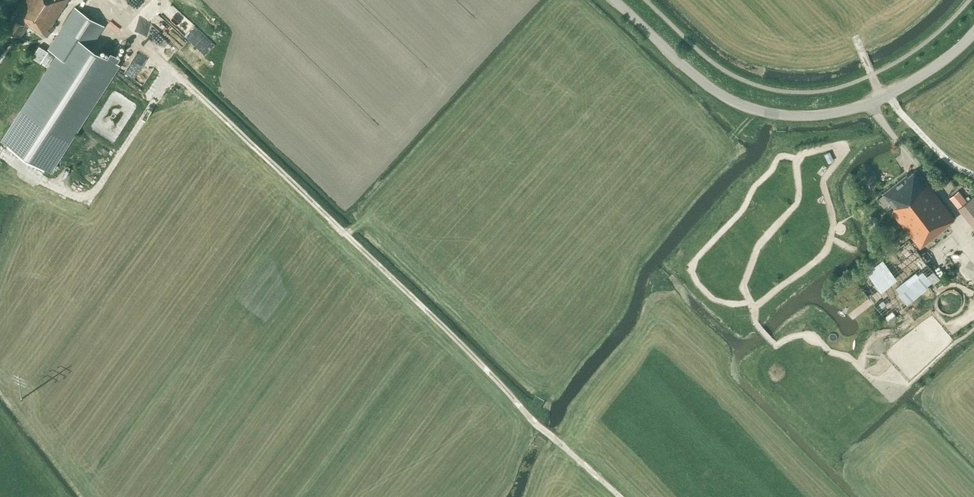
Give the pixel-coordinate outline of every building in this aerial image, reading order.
[(68,0),(21,0),(15,9),(18,11),(6,29),(16,35),(19,37),(27,25),(46,38),(51,31),(48,30),(68,0)] [(216,43),(178,5),(167,17),(205,54),(216,43)] [(103,26),(75,7),(48,49),(60,57),(4,144),(51,173),(120,65),(116,63),(119,57),(111,51),(107,57),(90,46),(103,26)] [(175,41),(182,46),(187,39),(180,33),(175,41)] [(122,60),(119,67),(127,71),(138,46),(128,42),(120,59),(122,60)] [(41,62),(48,51),(40,46),(32,58),(41,62)] [(916,242),(913,245),(909,240),(856,281),(887,321),(940,279),(917,250),(920,248),(947,227),(946,226),(955,219),(916,169),(907,175),(906,174),(882,193),(884,195),(878,199),(882,205),(888,200),(894,208),(891,210),(916,242)] [(973,227),(973,194),(966,201),(959,192),(950,198),(973,227)] [(948,316),(953,316),(958,313),(961,308),(961,302),(957,297),(952,294),(946,295),(942,298),(939,303),(939,309),(943,314),(948,316)]
